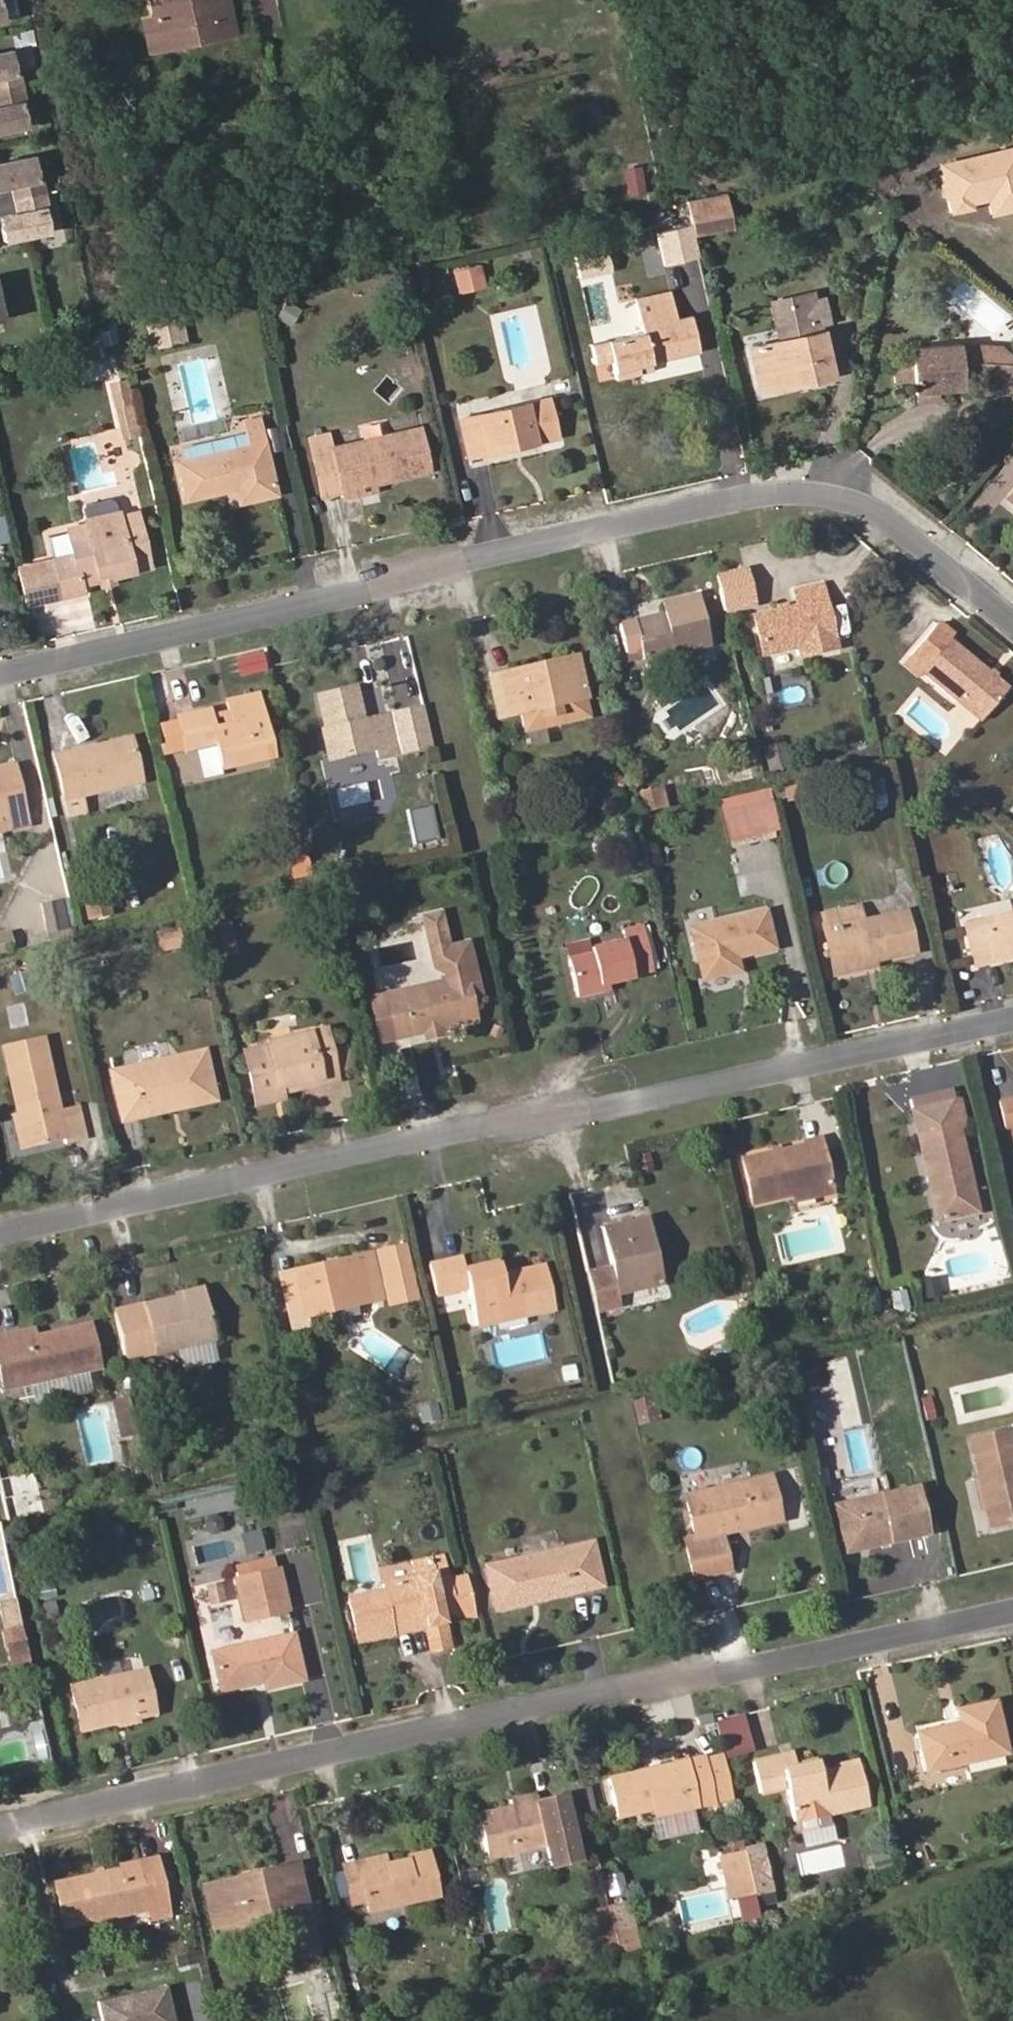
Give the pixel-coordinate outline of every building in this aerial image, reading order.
[(228,0),(181,0),(152,6),(154,16),(161,48),(235,33),(228,0)] [(161,48),(154,16),(143,18),(150,51),(161,48)] [(10,50),(0,52),(0,92),(22,87),(19,72),(16,73),(10,50)] [(22,102),(25,102),(22,87),(0,92),(0,131),(27,125),(22,102)] [(33,156),(0,163),(0,188),(11,186),(14,200),(45,193),(41,179),(38,179),(33,156)] [(641,164),(621,168),(627,199),(647,195),(641,164)] [(44,209),(48,208),(45,193),(14,200),(17,213),(0,217),(0,223),(4,241),(49,231),(44,209)] [(688,210),(726,202),(724,193),(686,201),(688,210)] [(732,226),(726,202),(688,210),(694,234),(732,226)] [(483,285),(479,268),(457,273),(461,290),(483,285)] [(699,350),(692,316),(677,319),(671,292),(636,300),(644,333),(592,344),(596,362),(612,359),(616,378),(640,372),(638,364),(651,361),(699,350)] [(291,324),(300,310),(288,301),(278,316),(291,324)] [(185,340),(181,318),(149,325),(153,347),(185,340)] [(833,377),(822,330),(750,347),(759,387),(795,378),(797,385),(833,377)] [(966,344),(910,348),(912,361),(894,362),(895,382),(912,381),(913,393),(916,392),(939,391),(979,388),(1012,391),(1012,382),(1012,347),(966,344)] [(653,369),(651,361),(638,364),(640,372),(653,369)] [(761,393),(797,385),(795,378),(759,387),(761,393)] [(132,400),(127,380),(110,384),(115,404),(132,400)] [(939,400),(939,391),(916,392),(917,402),(939,400)] [(558,436),(549,398),(460,419),(469,457),(486,453),(485,448),(518,441),(519,445),(558,436)] [(139,433),(132,400),(115,404),(123,437),(139,433)] [(260,424),(259,419),(246,422),(248,427),(260,424)] [(277,493),(260,424),(248,427),(252,446),(179,462),(187,499),(237,487),(240,502),(277,493)] [(431,470),(420,427),(332,447),(343,491),(344,498),(376,490),(375,483),(431,470)] [(332,447),(329,434),(310,438),(312,452),(332,447)] [(112,439),(70,448),(79,489),(121,479),(112,439)] [(486,453),(519,445),(518,441),(485,448),(486,453)] [(343,491),(332,447),(312,452),(322,495),(343,491)] [(150,567),(138,512),(120,516),(119,512),(118,512),(116,501),(111,498),(86,504),(83,509),(86,520),(84,520),(85,524),(67,528),(73,555),(16,568),(25,605),(84,592),(82,584),(99,580),(97,569),(110,565),(113,576),(150,567)] [(113,576),(110,565),(97,569),(99,580),(101,586),(114,582),(113,576)] [(754,604),(746,569),(717,576),(725,610),(754,604)] [(837,647),(823,584),(794,591),(798,606),(753,616),(762,655),(798,647),(800,655),(837,647)] [(710,644),(699,595),(661,603),(664,615),(665,621),(637,628),(635,622),(635,621),(619,625),(625,653),(640,649),(642,660),(710,644)] [(841,647),(851,645),(844,614),(834,616),(841,647)] [(637,628),(665,621),(664,615),(635,622),(637,628)] [(1008,687),(950,639),(954,635),(938,621),(906,660),(922,673),(964,709),(968,705),(983,717),(1008,687)] [(398,704),(423,696),(404,638),(380,645),(398,704)] [(586,698),(577,656),(548,662),(549,667),(535,670),(534,666),(490,676),(500,718),(522,713),(526,732),(590,718),(586,698)] [(922,673),(906,660),(903,664),(918,677),(922,673)] [(549,667),(548,662),(534,666),(535,670),(549,667)] [(357,691),(356,687),(341,690),(342,695),(357,691)] [(397,754),(388,714),(369,719),(370,724),(365,725),(364,720),(357,691),(342,695),(341,690),(318,695),(326,729),(322,730),(329,760),(376,749),(378,758),(397,754)] [(271,758),(257,694),(226,701),(228,709),(231,723),(213,727),(210,713),(209,710),(177,717),(178,721),(161,726),(165,743),(161,744),(163,753),(185,748),(186,753),(202,749),(215,746),(220,769),(250,762),(271,758)] [(983,717),(968,705),(964,709),(980,721),(983,717)] [(427,747),(418,707),(388,714),(397,754),(427,747)] [(231,723),(228,709),(210,713),(213,727),(231,723)] [(141,781),(131,739),(96,747),(96,749),(72,755),(72,752),(55,756),(68,814),(84,811),(81,795),(141,781)] [(96,747),(95,743),(71,749),(72,752),(72,755),(96,749),(96,747)] [(787,765),(782,745),(765,749),(770,769),(787,765)] [(220,769),(215,746),(202,749),(210,782),(252,772),(250,762),(220,769)] [(753,778),(750,764),(733,768),(735,781),(753,778)] [(16,766),(0,769),(0,831),(30,824),(16,766)] [(872,782),(876,807),(887,805),(883,779),(872,782)] [(810,792),(807,782),(783,788),(785,798),(810,792)] [(664,807),(660,788),(639,793),(643,812),(664,807)] [(774,834),(765,795),(720,806),(729,845),(774,834)] [(439,838),(434,817),(418,821),(423,842),(439,838)] [(423,842),(418,821),(409,823),(414,844),(423,842)] [(307,868),(304,854),(289,857),(293,872),(307,868)] [(308,873),(307,868),(293,872),(294,877),(308,873)] [(110,913),(105,893),(84,897),(88,918),(110,913)] [(76,937),(67,897),(41,903),(50,943),(76,937)] [(915,951),(906,912),(862,921),(859,906),(823,914),(826,931),(834,930),(842,967),(873,960),(915,951)] [(774,948),(765,912),(691,929),(702,979),(739,970),(735,957),(774,948)] [(965,925),(974,966),(1012,957),(1012,913),(965,925)] [(234,955),(227,921),(221,923),(229,957),(234,955)] [(653,970),(643,926),(623,931),(625,940),(590,948),(591,954),(570,959),(568,959),(577,997),(600,991),(599,986),(607,984),(633,978),(633,975),(653,970)] [(23,929),(0,935),(0,954),(28,947),(23,929)] [(180,946),(177,930),(157,934),(160,950),(180,946)] [(842,967),(834,930),(826,931),(824,932),(833,974),(874,965),(873,960),(842,967)] [(590,948),(588,939),(566,944),(570,959),(591,954),(590,948)] [(475,1020),(470,997),(479,994),(468,943),(431,951),(434,967),(446,975),(447,980),(384,994),(394,1038),(425,1031),(441,1028),(475,1020)] [(32,988),(28,973),(11,978),(15,993),(32,988)] [(442,1035),(441,1028),(425,1031),(426,1039),(442,1035)] [(329,1051),(325,1030),(294,1037),(295,1041),(268,1047),(245,1052),(255,1096),(280,1091),(279,1086),(321,1076),(323,1083),(336,1080),(334,1071),(329,1051)] [(59,1110),(42,1036),(2,1045),(18,1112),(26,1148),(64,1139),(65,1143),(85,1139),(77,1105),(59,1110)] [(268,1047),(295,1041),(294,1037),(267,1043),(268,1047)] [(350,1068),(345,1047),(329,1051),(334,1071),(350,1068)] [(216,1100),(204,1051),(111,1072),(122,1121),(139,1117),(138,1111),(176,1102),(177,1108),(216,1100)] [(280,1092),(323,1083),(321,1076),(279,1086),(280,1091),(280,1092)] [(256,1104),(282,1098),(280,1092),(280,1091),(255,1096),(256,1104)] [(1000,1101),(1006,1127),(1012,1126),(1012,1098),(1000,1101)] [(977,1211),(958,1126),(964,1124),(958,1100),(912,1110),(931,1190),(934,1189),(941,1220),(977,1211)] [(139,1117),(177,1108),(176,1102),(138,1111),(139,1117)] [(26,1148),(18,1112),(10,1114),(18,1150),(26,1148)] [(831,1186),(820,1141),(743,1158),(753,1204),(793,1195),(831,1186)] [(795,1201),(832,1193),(831,1186),(793,1195),(795,1201)] [(661,1285),(646,1217),(602,1227),(611,1266),(587,1272),(596,1311),(621,1305),(619,1294),(661,1285)] [(946,1291),(1009,1278),(1002,1241),(938,1254),(946,1291)] [(378,1277),(373,1252),(357,1256),(363,1280),(378,1277)] [(383,1299),(378,1277),(363,1280),(357,1256),(324,1263),(325,1268),(295,1275),(305,1317),(383,1299)] [(554,1309),(545,1264),(501,1274),(499,1263),(466,1271),(462,1256),(429,1264),(435,1295),(467,1288),(475,1326),(554,1309)] [(295,1275),(325,1268),(324,1263),(294,1270),(295,1275)] [(295,1275),(294,1270),(280,1273),(291,1320),(305,1317),(295,1275)] [(924,1299),(940,1296),(936,1276),(920,1279),(924,1299)] [(213,1338),(202,1291),(115,1312),(125,1358),(213,1338)] [(909,1308),(906,1293),(892,1296),(895,1311),(909,1308)] [(748,1314),(745,1302),(737,1304),(740,1315),(748,1314)] [(90,1323),(36,1336),(34,1328),(0,1336),(0,1377),(3,1389),(100,1367),(90,1323)] [(582,1383),(579,1364),(561,1367),(565,1386),(582,1383)] [(137,1434),(129,1396),(109,1400),(118,1439),(137,1434)] [(659,1418),(654,1398),(648,1399),(653,1420),(659,1418)] [(653,1420),(648,1399),(634,1402),(639,1423),(653,1420)] [(440,1418),(436,1403),(418,1407),(421,1423),(440,1418)] [(936,1418),(932,1403),(924,1405),(927,1420),(936,1418)] [(1010,1429),(970,1438),(979,1477),(986,1509),(990,1527),(1012,1521),(1012,1441),(1010,1429)] [(770,1458),(765,1450),(755,1455),(760,1464),(770,1458)] [(11,1501),(44,1495),(39,1472),(6,1479),(11,1501)] [(781,1520),(771,1476),(684,1495),(693,1536),(683,1538),(692,1578),(730,1569),(721,1534),(781,1520)] [(986,1509),(979,1477),(971,1479),(979,1511),(986,1509)] [(926,1534),(915,1487),(835,1505),(845,1552),(881,1544),(890,1542),(926,1534)] [(221,1525),(220,1519),(215,1516),(208,1517),(204,1523),(206,1529),(212,1533),(218,1531),(221,1525)] [(265,1549),(260,1530),(245,1534),(250,1553),(265,1549)] [(602,1585),(592,1542),(486,1566),(496,1609),(532,1601),(531,1594),(569,1585),(570,1593),(602,1585)] [(453,1615),(476,1616),(466,1576),(447,1580),(441,1554),(411,1560),(415,1578),(382,1585),(383,1592),(348,1600),(357,1641),(393,1633),(392,1628),(424,1621),(426,1626),(431,1650),(449,1646),(442,1615),(453,1613),(453,1615)] [(276,1569),(274,1559),(235,1568),(237,1578),(276,1569)] [(288,1611),(278,1569),(276,1569),(237,1578),(235,1578),(245,1621),(288,1611)] [(223,1600),(219,1585),(208,1587),(211,1602),(223,1600)] [(570,1593),(569,1585),(531,1594),(532,1601),(570,1593)] [(14,1598),(0,1601),(0,1607),(5,1629),(6,1628),(19,1625),(14,1598)] [(393,1633),(426,1626),(424,1621),(392,1628),(393,1633)] [(28,1655),(21,1625),(19,1625),(6,1628),(13,1658),(28,1655)] [(302,1679),(292,1635),(212,1653),(221,1690),(264,1680),(265,1688),(302,1679)] [(32,1674),(28,1655),(13,1658),(15,1667),(10,1669),(12,1678),(32,1674)] [(155,1712),(145,1669),(71,1687),(80,1730),(155,1712)] [(1004,1753),(993,1702),(955,1710),(958,1724),(916,1733),(924,1771),(1004,1753)] [(719,1720),(730,1754),(753,1748),(742,1713),(719,1720)] [(868,1804),(859,1765),(820,1773),(818,1763),(796,1767),(793,1753),(764,1759),(771,1789),(786,1786),(794,1822),(799,1821),(825,1815),(868,1804)] [(730,1798),(721,1756),(706,1759),(711,1779),(716,1801),(730,1798)] [(711,1779),(706,1759),(689,1763),(693,1783),(711,1779)] [(716,1801),(711,1779),(693,1783),(689,1763),(689,1760),(607,1778),(616,1817),(651,1809),(652,1815),(716,1801)] [(537,1801),(535,1793),(510,1799),(512,1807),(537,1801)] [(566,1864),(551,1798),(537,1801),(512,1807),(477,1815),(487,1858),(547,1844),(553,1867),(566,1864)] [(827,1824),(825,1815),(799,1821),(802,1830),(827,1824)] [(770,1890),(760,1846),(745,1850),(755,1893),(770,1890)] [(822,1867),(842,1861),(839,1849),(817,1854),(816,1849),(796,1854),(802,1877),(823,1871),(822,1867)] [(755,1893),(745,1850),(722,1855),(731,1899),(755,1893)] [(887,1850),(870,1853),(872,1868),(890,1866),(887,1850)] [(438,1895),(428,1852),(407,1856),(408,1860),(386,1864),(359,1870),(357,1862),(342,1866),(351,1904),(366,1900),(368,1911),(438,1895)] [(386,1864),(385,1856),(357,1862),(359,1870),(386,1864)] [(159,1870),(157,1858),(136,1862),(139,1875),(159,1870)] [(64,1928),(147,1909),(150,1919),(170,1915),(159,1870),(139,1875),(136,1862),(120,1866),(121,1869),(54,1883),(64,1928)] [(299,1874),(297,1864),(277,1869),(279,1879),(299,1874)] [(318,1953),(299,1874),(279,1879),(277,1869),(251,1875),(253,1883),(206,1894),(215,1928),(286,1911),(297,1958),(297,1957),(317,1953),(318,1953)] [(609,1896),(627,1892),(622,1870),(604,1874),(609,1896)] [(206,1894),(253,1883),(251,1875),(205,1885),(206,1894)] [(773,1902),(770,1890),(759,1893),(762,1905),(773,1902)] [(629,1930),(622,1902),(609,1905),(615,1933),(629,1930)] [(615,1933),(609,1905),(587,1910),(593,1936),(599,1935),(602,1948),(618,1944),(615,1933)] [(636,1954),(630,1930),(629,1930),(615,1933),(618,1944),(621,1958),(636,1954)] [(167,1985),(97,2001),(102,2020),(176,2020),(167,1985)]
